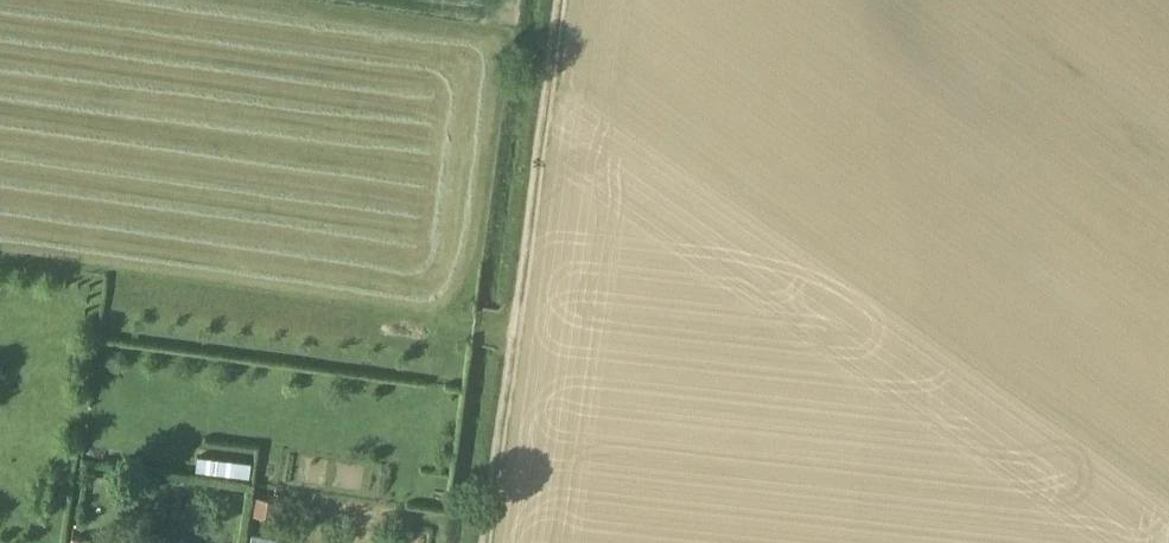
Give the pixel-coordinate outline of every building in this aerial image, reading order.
[(205,441),(204,456),(257,459),(258,444),(205,441)] [(250,477),(252,462),(198,454),(196,469),(250,477)]
